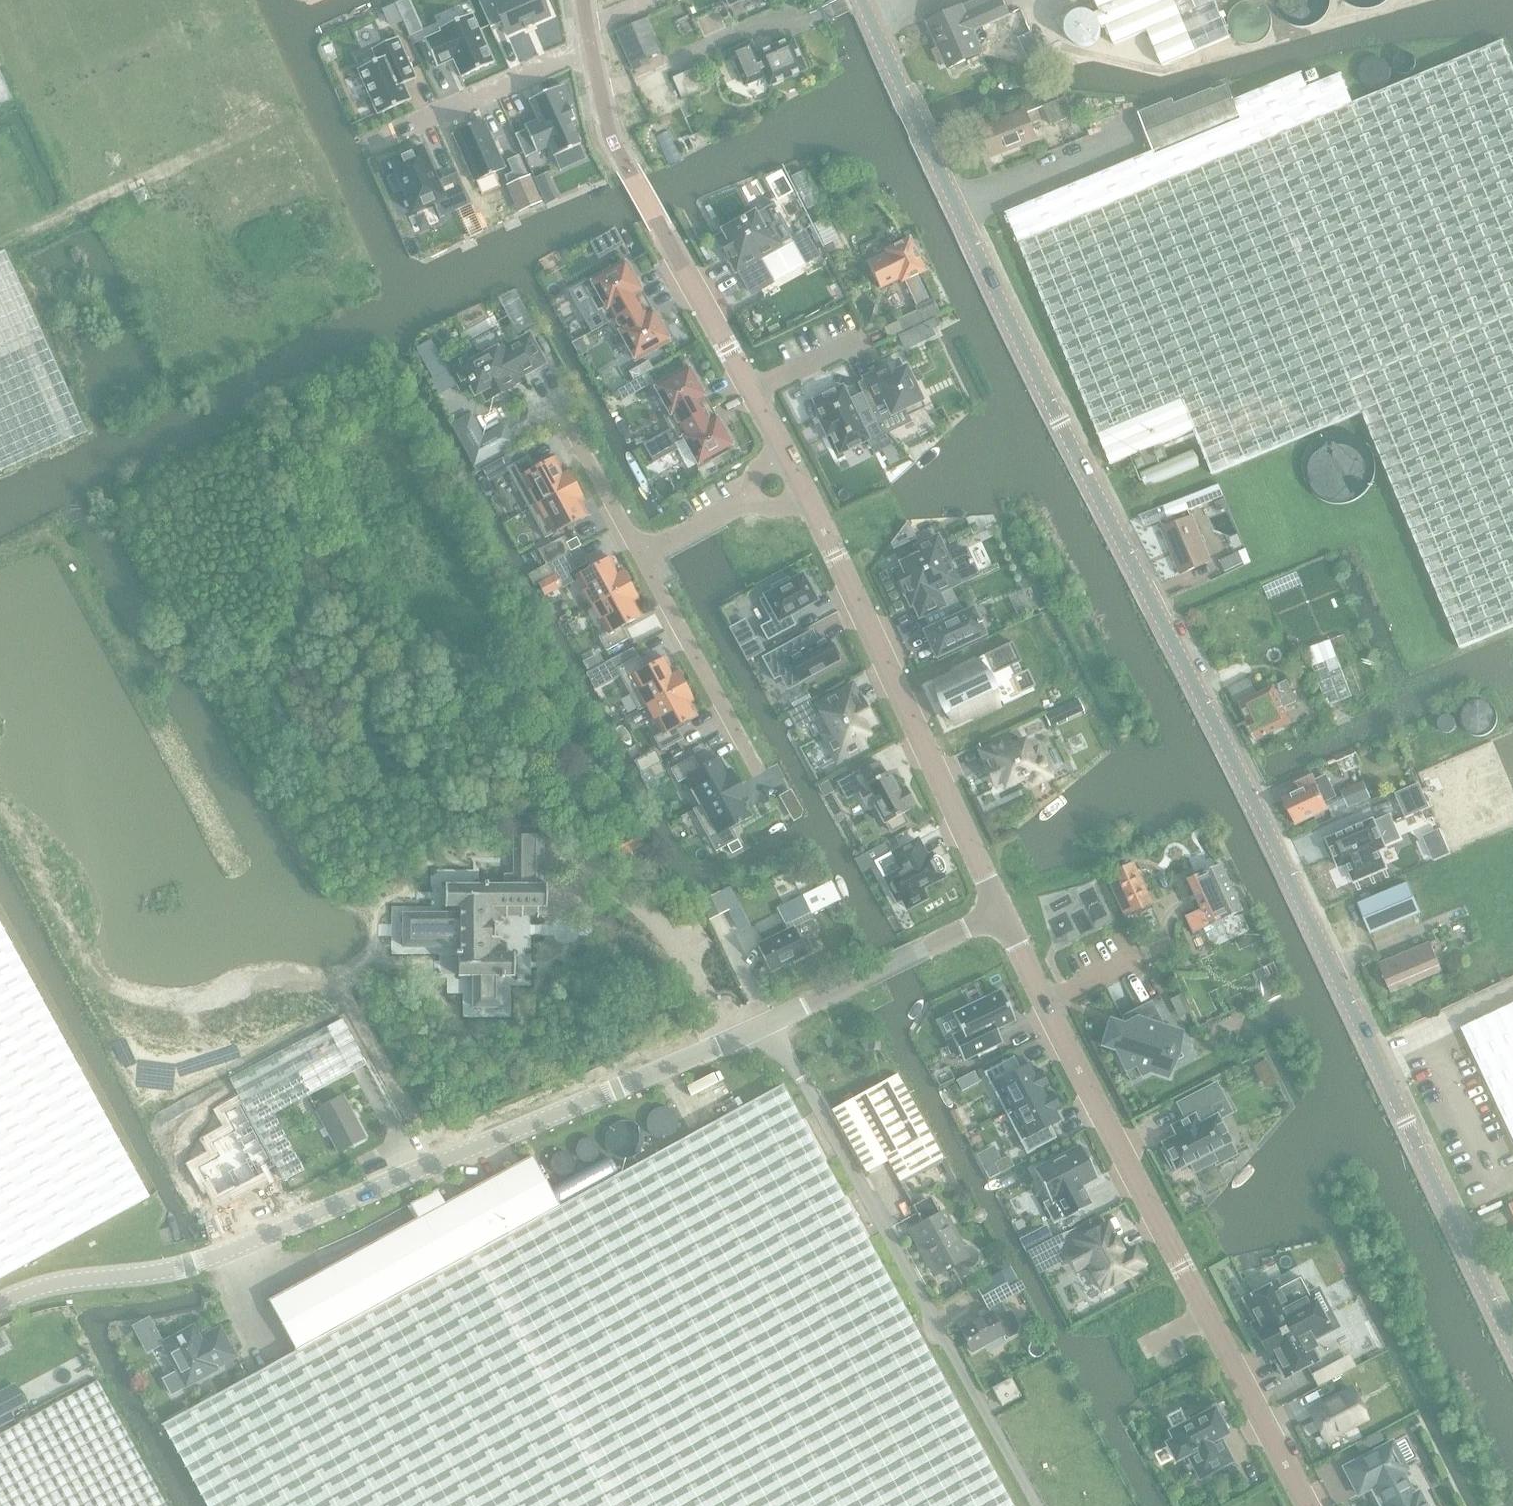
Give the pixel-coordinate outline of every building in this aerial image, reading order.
[(507,35),(549,16),(542,0),(497,0),(493,2),(493,0),(482,0),(479,1),(491,27),(502,22),(507,35)] [(935,51),(942,66),(947,63),(949,68),(982,53),(972,32),(1009,15),(1002,0),(997,0),(964,15),(961,8),(928,23),(940,48),(935,51)] [(1162,67),(1196,53),(1173,0),(1094,0),(1100,14),(1092,18),(1086,13),(1080,12),(1073,14),(1068,19),(1065,25),(1065,33),(1068,39),(1073,44),(1080,47),(1087,46),(1094,43),(1098,37),(1099,31),(1106,28),(1114,46),(1147,32),(1162,67)] [(1196,53),(1230,38),(1215,3),(1223,0),(1173,0),(1196,53)] [(1269,16),(1268,12),(1267,8),(1262,1),(1261,0),(1231,0),(1228,3),(1226,7),(1224,11),(1224,16),(1224,20),(1225,24),(1227,28),(1230,32),(1233,35),(1237,37),(1241,38),(1245,39),(1252,38),(1255,37),(1262,33),(1267,26),(1268,21),(1269,18),(1269,16)] [(1279,5),(1282,10),(1285,14),(1288,17),(1293,20),(1297,21),(1303,22),(1308,22),(1312,21),(1317,18),(1321,15),(1327,8),(1329,2),(1329,0),(1278,0),(1279,5)] [(1348,3),(1352,5),(1357,7),(1365,9),(1371,8),(1378,7),(1384,4),(1389,0),(1345,0),(1348,3)] [(461,77),(493,63),(472,14),(440,28),(441,32),(425,39),(436,66),(453,59),(461,77)] [(647,18),(615,32),(629,66),(632,71),(649,63),(647,58),(662,52),(647,18)] [(422,30),(417,20),(405,25),(410,36),(422,30)] [(1056,20),(1032,31),(1032,32),(1043,56),(1067,45),(1056,20)] [(1029,62),(1042,56),(1032,32),(1019,38),(1029,62)] [(372,49),(353,57),(358,69),(378,114),(410,100),(403,84),(415,79),(397,38),(372,49)] [(806,70),(792,39),(756,55),(751,43),(730,52),(745,86),(765,77),(769,86),(806,70)] [(1233,99),(1241,118),(1156,153),(1155,150),(1007,212),(1097,430),(1180,396),(1194,429),(1213,473),(1361,411),(1458,650),(1512,627),(1512,70),(1503,46),(1360,102),(1346,68),(1291,90),(1285,78),(1233,99)] [(12,100),(0,73),(0,106),(12,100)] [(526,129),(515,134),(525,158),(549,147),(554,157),(580,145),(569,120),(574,118),(569,108),(572,107),(564,89),(562,85),(559,87),(529,100),(538,120),(524,126),(526,129)] [(1146,130),(1155,150),(1156,153),(1241,118),(1233,99),(1228,86),(1213,93),(1212,91),(1174,107),(1172,102),(1139,115),(1146,130)] [(1096,107),(1091,97),(1079,102),(1083,112),(1096,107)] [(1073,116),(1066,98),(1044,106),(1051,124),(1073,116)] [(1036,140),(1026,111),(980,129),(991,158),(1036,140)] [(483,120),(453,134),(474,182),(505,168),(483,120)] [(705,130),(688,138),(693,149),(710,141),(705,130)] [(395,174),(386,178),(394,194),(403,190),(412,212),(433,203),(440,218),(471,204),(457,172),(437,181),(422,148),(390,162),(395,174)] [(519,155),(507,160),(516,182),(507,186),(512,195),(520,192),(527,208),(541,202),(529,176),(528,176),(519,155)] [(803,171),(791,177),(807,210),(819,204),(803,171)] [(547,172),(534,178),(547,204),(560,198),(547,172)] [(145,187),(134,192),(139,204),(150,199),(145,187)] [(725,234),(717,238),(729,260),(730,260),(736,271),(739,269),(752,293),(771,283),(758,259),(782,245),(793,239),(793,238),(773,202),(754,213),(723,230),(725,234)] [(475,213),(461,220),(469,237),(483,231),(475,213)] [(614,231),(592,243),(599,257),(621,244),(614,231)] [(793,238),(793,239),(806,263),(818,257),(805,232),(793,238)] [(871,263),(870,264),(877,279),(882,288),(899,280),(901,283),(905,281),(916,306),(915,306),(917,311),(934,303),(932,298),(929,300),(918,275),(925,271),(909,239),(885,251),(887,255),(871,263)] [(0,253),(0,473),(87,433),(68,390),(23,290),(5,251),(0,253)] [(592,281),(574,292),(595,330),(607,323),(647,301),(640,289),(638,290),(633,280),(636,278),(628,264),(625,266),(624,264),(592,281)] [(647,301),(607,323),(614,336),(621,332),(635,358),(667,340),(665,338),(669,336),(661,322),(658,324),(652,314),(654,313),(647,301)] [(916,311),(897,320),(898,321),(903,332),(921,323),(916,311)] [(934,318),(898,336),(905,350),(935,335),(932,329),(938,326),(934,318)] [(475,350),(448,365),(462,391),(472,386),(476,393),(482,390),(487,399),(513,385),(512,384),(523,378),(521,375),(544,363),(529,335),(506,348),(505,345),(495,328),(470,342),(475,350)] [(864,378),(857,382),(862,393),(876,422),(886,434),(887,434),(912,422),(909,415),(925,407),(906,367),(902,369),(898,361),(875,372),(876,372),(864,378)] [(687,371),(658,387),(672,413),(665,416),(672,429),(710,407),(703,396),(702,396),(696,385),(698,383),(691,372),(688,373),(687,371)] [(843,386),(813,401),(823,420),(819,421),(827,437),(830,435),(840,454),(867,441),(874,454),(895,443),(887,434),(886,434),(878,425),(876,422),(862,393),(849,399),(843,386)] [(1111,464),(1194,429),(1180,396),(1097,430),(1111,464)] [(670,429),(644,445),(654,462),(677,449),(674,444),(684,438),(687,443),(699,464),(730,446),(729,444),(732,442),(725,428),(721,430),(716,420),(718,419),(711,407),(710,407),(672,429),(670,429)] [(481,440),(469,419),(452,429),(473,467),(512,446),(502,428),(481,440)] [(1365,465),(1364,457),(1362,452),(1360,448),(1355,442),(1350,438),(1345,435),(1335,432),(1326,433),(1320,435),(1315,438),(1310,442),(1306,446),(1303,452),(1301,459),(1300,465),(1301,470),(1302,476),(1306,483),(1309,487),(1314,492),(1319,494),(1324,496),(1331,497),(1338,497),(1344,495),(1351,492),(1355,488),(1359,483),(1363,477),(1364,472),(1365,465)] [(507,456),(502,459),(507,468),(528,456),(523,447),(507,456)] [(528,456),(507,468),(529,509),(575,484),(566,469),(563,470),(556,457),(535,469),(528,456)] [(575,484),(529,509),(545,538),(587,515),(580,502),(583,500),(575,484)] [(1164,506),(1140,515),(1145,527),(1168,518),(1224,496),(1219,484),(1164,506)] [(1209,562),(1190,518),(1163,530),(1182,574),(1209,562)] [(903,567),(894,571),(905,593),(906,593),(911,605),(914,603),(920,616),(943,606),(946,613),(958,607),(949,587),(959,582),(958,581),(976,573),(971,563),(973,562),(971,558),(969,559),(965,549),(947,557),(937,537),(916,547),(920,555),(901,563),(903,567)] [(576,538),(566,543),(571,551),(580,546),(576,538)] [(578,547),(549,563),(563,587),(573,582),(568,573),(587,563),(578,547)] [(1225,571),(1244,562),(1239,552),(1220,560),(1225,571)] [(610,557),(576,576),(592,605),(629,585),(621,569),(618,570),(610,557)] [(773,592),(759,599),(771,621),(760,627),(768,640),(796,625),(790,614),(816,601),(814,597),(817,595),(808,577),(804,579),(802,576),(791,582),(788,577),(770,586),(773,592)] [(629,585),(592,605),(607,633),(599,637),(606,651),(628,639),(622,627),(642,615),(635,602),(638,600),(629,585)] [(949,620),(925,632),(936,657),(984,635),(979,624),(981,623),(980,619),(977,621),(972,610),(963,614),(960,606),(958,607),(946,613),(949,620)] [(734,625),(729,628),(740,647),(756,638),(745,619),(734,625)] [(740,647),(747,660),(752,658),(765,651),(758,637),(756,638),(740,647)] [(795,639),(762,657),(774,680),(794,669),(801,681),(838,661),(836,657),(840,655),(833,643),(829,645),(826,638),(801,652),(795,639)] [(1352,697),(1330,640),(1306,650),(1328,706),(1352,697)] [(987,659),(956,673),(975,714),(1001,702),(1003,706),(1022,697),(1020,693),(1035,686),(1028,670),(1022,673),(1017,663),(1021,661),(1012,642),(985,654),(987,659)] [(633,648),(611,660),(616,669),(638,657),(633,648)] [(638,657),(616,669),(639,710),(684,685),(675,669),(672,671),(665,658),(645,669),(638,657)] [(1295,703),(1285,683),(1240,703),(1249,722),(1247,723),(1254,740),(1289,724),(1282,709),(1295,703)] [(684,685),(639,710),(647,706),(662,733),(654,737),(661,751),(683,739),(676,727),(697,716),(690,702),(693,701),(684,685)] [(824,734),(838,761),(864,747),(859,738),(866,734),(863,728),(872,723),(858,697),(857,697),(852,686),(818,705),(832,730),(824,734)] [(807,691),(789,700),(794,709),(811,699),(807,691)] [(1078,699),(1051,712),(1056,723),(1057,725),(1068,721),(1067,719),(1084,711),(1078,699)] [(1007,740),(981,752),(986,764),(985,764),(996,786),(1004,782),(1006,786),(1025,778),(1028,786),(1050,776),(1038,749),(1030,753),(1025,741),(1011,748),(1007,740)] [(640,758),(634,761),(641,773),(647,770),(650,769),(660,763),(662,762),(655,750),(640,758)] [(693,757),(671,769),(678,782),(687,778),(702,805),(693,809),(694,810),(739,785),(730,770),(727,771),(720,758),(699,769),(693,757)] [(852,778),(854,778),(860,790),(858,791),(867,807),(873,804),(884,824),(888,822),(892,831),(908,823),(903,814),(910,810),(908,807),(914,804),(905,787),(899,791),(894,782),(891,784),(887,776),(890,774),(889,772),(885,773),(878,761),(860,771),(861,773),(852,778)] [(660,763),(650,769),(655,778),(665,772),(660,763)] [(1333,797),(1325,778),(1313,783),(1311,778),(1295,785),(1299,794),(1284,801),(1295,826),(1328,811),(1323,802),(1333,797)] [(1349,807),(1372,797),(1364,780),(1342,790),(1349,807)] [(1419,784),(1396,794),(1406,817),(1429,807),(1419,784)] [(739,785),(694,810),(716,851),(738,840),(731,827),(752,816),(744,803),(748,801),(739,785)] [(1373,820),(1328,840),(1340,867),(1347,864),(1355,881),(1386,868),(1378,850),(1385,847),(1384,846),(1401,839),(1390,815),(1374,822),(1373,820)] [(636,829),(605,845),(613,861),(644,845),(636,829)] [(1450,853),(1440,829),(1423,836),(1434,861),(1450,853)] [(727,845),(731,852),(741,847),(738,840),(727,845)] [(893,853),(876,862),(897,902),(902,899),(907,909),(926,898),(921,889),(943,877),(942,874),(933,857),(931,854),(927,857),(917,840),(893,853)] [(460,914),(404,914),(404,947),(460,947),(460,952),(456,952),(456,955),(458,955),(458,976),(474,977),(474,1008),(502,1008),(502,978),(504,978),(504,977),(514,977),(514,953),(491,953),(491,938),(495,938),(495,923),(491,923),(491,907),(546,907),(546,884),(543,884),(543,856),(514,856),(514,884),(488,884),(488,882),(484,882),(484,884),(445,884),(445,907),(460,907),(460,914)] [(1108,874),(1128,916),(1152,905),(1132,863),(1108,874)] [(1202,913),(1186,920),(1192,933),(1202,928),(1209,942),(1227,933),(1221,920),(1240,911),(1219,867),(1187,882),(1202,913)] [(814,868),(793,879),(798,891),(820,880),(814,868)] [(830,883),(802,896),(810,912),(837,899),(830,883)] [(1408,883),(1359,903),(1372,934),(1421,913),(1408,883)] [(736,905),(723,911),(733,933),(747,926),(736,905)] [(788,932),(757,947),(770,973),(811,952),(803,938),(817,931),(809,916),(785,926),(788,932)] [(149,1198),(0,925),(0,1279),(149,1198)] [(1441,971),(1429,944),(1379,965),(1391,993),(1441,971)] [(960,1028),(950,1033),(964,1061),(1002,1042),(996,1029),(1015,1020),(1001,991),(953,1014),(960,1028)] [(1461,1027),(1512,1138),(1512,1003),(1461,1027)] [(1177,1037),(1178,1034),(1165,1029),(1158,1015),(1151,1019),(1147,1012),(1133,1019),(1130,1029),(1112,1023),(1105,1044),(1123,1050),(1120,1060),(1126,1071),(1136,1066),(1142,1076),(1153,1070),(1168,1075),(1170,1072),(1165,1070),(1169,1056),(1173,1054),(1171,1051),(1175,1036),(1177,1037)] [(342,1018),(231,1078),(286,1180),(304,1170),(273,1114),(366,1064),(342,1018)] [(1014,1057),(984,1072),(1005,1113),(1046,1092),(1044,1089),(1048,1087),(1039,1070),(1035,1072),(1031,1064),(1020,1069),(1014,1057)] [(900,1182),(921,1170),(942,1158),(896,1075),(831,1110),(867,1176),(888,1163),(900,1182)] [(1178,1135),(1163,1143),(1166,1149),(1163,1150),(1172,1167),(1174,1165),(1177,1171),(1191,1163),(1196,1172),(1217,1161),(1212,1152),(1232,1142),(1218,1115),(1216,1115),(1212,1108),(1226,1101),(1217,1084),(1178,1104),(1186,1119),(1173,1126),(1178,1135)] [(781,1086),(560,1207),(296,1351),(162,1425),(206,1505),(1012,1505),(781,1086)] [(1046,1092),(1005,1113),(1027,1154),(1056,1138),(1050,1125),(1060,1120),(1056,1111),(1060,1110),(1051,1092),(1047,1094),(1046,1092)] [(365,1138),(343,1098),(317,1112),(339,1152),(365,1138)] [(234,1186),(236,1189),(261,1176),(256,1166),(269,1159),(240,1105),(225,1113),(234,1131),(211,1143),(218,1156),(198,1167),(205,1180),(208,1178),(217,1195),(234,1186)] [(1035,1170),(1052,1201),(1056,1199),(1067,1218),(1092,1204),(1081,1185),(1099,1176),(1081,1144),(1035,1170)] [(560,1207),(532,1156),(445,1204),(437,1190),(410,1205),(418,1219),(268,1301),(296,1351),(560,1207)] [(1008,1156),(994,1163),(1000,1173),(1014,1166),(1008,1156)] [(958,1246),(941,1213),(931,1195),(911,1206),(920,1224),(912,1229),(936,1273),(957,1262),(965,1268),(973,1267),(979,1259),(978,1251),(971,1245),(958,1246)] [(1143,1264),(1135,1249),(1124,1254),(1108,1224),(1090,1234),(1094,1241),(1068,1254),(1076,1270),(1088,1264),(1102,1290),(1133,1273),(1132,1270),(1143,1264)] [(1046,1226),(1027,1236),(1034,1249),(1053,1239),(1046,1226)] [(989,1313),(958,1330),(970,1352),(1001,1335),(1004,1339),(1016,1332),(1017,1324),(1009,1309),(1005,1311),(999,1300),(1010,1294),(1022,1288),(1009,1265),(997,1272),(973,1285),(989,1313)] [(1277,1283),(1244,1300),(1260,1332),(1257,1334),(1271,1361),(1281,1356),(1290,1374),(1317,1361),(1311,1350),(1315,1347),(1312,1340),(1338,1327),(1317,1285),(1307,1290),(1300,1277),(1279,1288),(1277,1283)] [(184,1332),(162,1344),(162,1345),(176,1371),(162,1378),(171,1395),(185,1388),(216,1371),(216,1369),(236,1358),(220,1329),(203,1338),(190,1345),(184,1332)] [(79,1355),(58,1366),(70,1389),(91,1377),(79,1355)] [(1382,1365),(1377,1356),(1366,1362),(1371,1371),(1382,1365)] [(1371,1371),(1366,1362),(1314,1389),(1318,1397),(1321,1396),(1324,1403),(1351,1389),(1352,1390),(1353,1391),(1375,1379),(1371,1371)] [(1331,1365),(1312,1375),(1318,1387),(1337,1377),(1331,1365)] [(1019,1396),(1010,1378),(990,1389),(1000,1406),(1019,1396)] [(129,1438),(128,1437),(97,1381),(85,1388),(61,1401),(2,1434),(0,1435),(0,1505),(165,1505),(129,1438)] [(14,1387),(0,1395),(0,1418),(11,1412),(24,1405),(14,1387)] [(1351,1389),(1309,1411),(1325,1440),(1367,1418),(1352,1390),(1351,1389)] [(1402,1418),(1415,1411),(1410,1402),(1397,1409),(1402,1418)] [(1171,1433),(1174,1438),(1175,1440),(1168,1444),(1176,1459),(1187,1453),(1200,1477),(1232,1460),(1220,1438),(1219,1436),(1225,1433),(1220,1422),(1225,1419),(1216,1403),(1203,1409),(1202,1408),(1187,1416),(1190,1422),(1171,1433)] [(0,1418),(0,1427),(15,1419),(11,1412),(0,1418)] [(1344,1468),(1358,1494),(1370,1488),(1380,1505),(1426,1505),(1419,1493),(1413,1495),(1410,1489),(1412,1488),(1406,1477),(1404,1478),(1401,1472),(1406,1469),(1392,1442),(1344,1468)]
